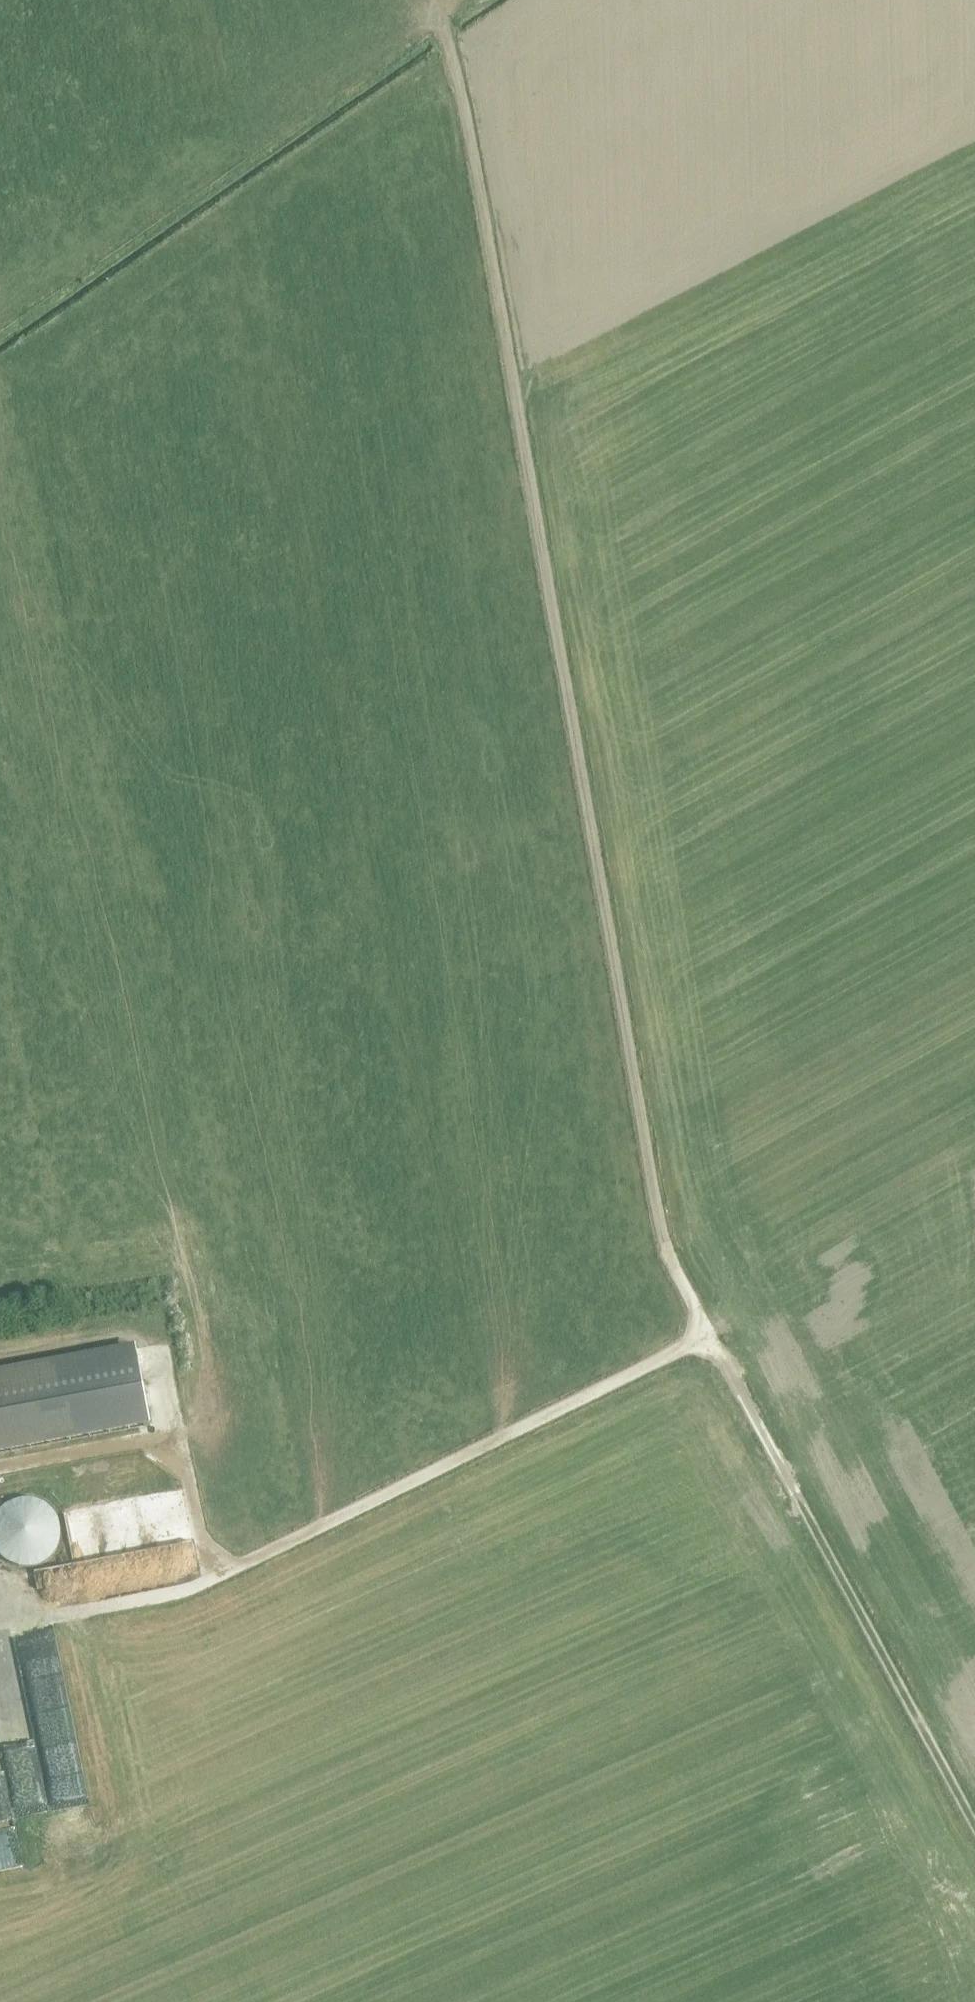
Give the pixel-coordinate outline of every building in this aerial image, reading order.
[(0,1373),(0,1455),(149,1427),(134,1348),(0,1373)] [(1,1557),(4,1560),(6,1561),(8,1563),(11,1564),(14,1565),(17,1566),(20,1567),(23,1567),(26,1568),(29,1567),(32,1567),(35,1566),(37,1565),(40,1564),(43,1563),(45,1561),(48,1560),(50,1558),(52,1555),(54,1553),(55,1550),(57,1548),(58,1545),(59,1542),(59,1539),(60,1536),(60,1533),(60,1530),(59,1527),(59,1524),(58,1521),(57,1519),(55,1516),(54,1514),(52,1511),(50,1509),(48,1507),(45,1505),(43,1503),(40,1502),(37,1501),(35,1500),(32,1499),(29,1499),(26,1499),(23,1499),(20,1499),(17,1500),(14,1501),(11,1502),(8,1503),(6,1505),(4,1507),(1,1509),(0,1510),(0,1556),(1,1557)]
